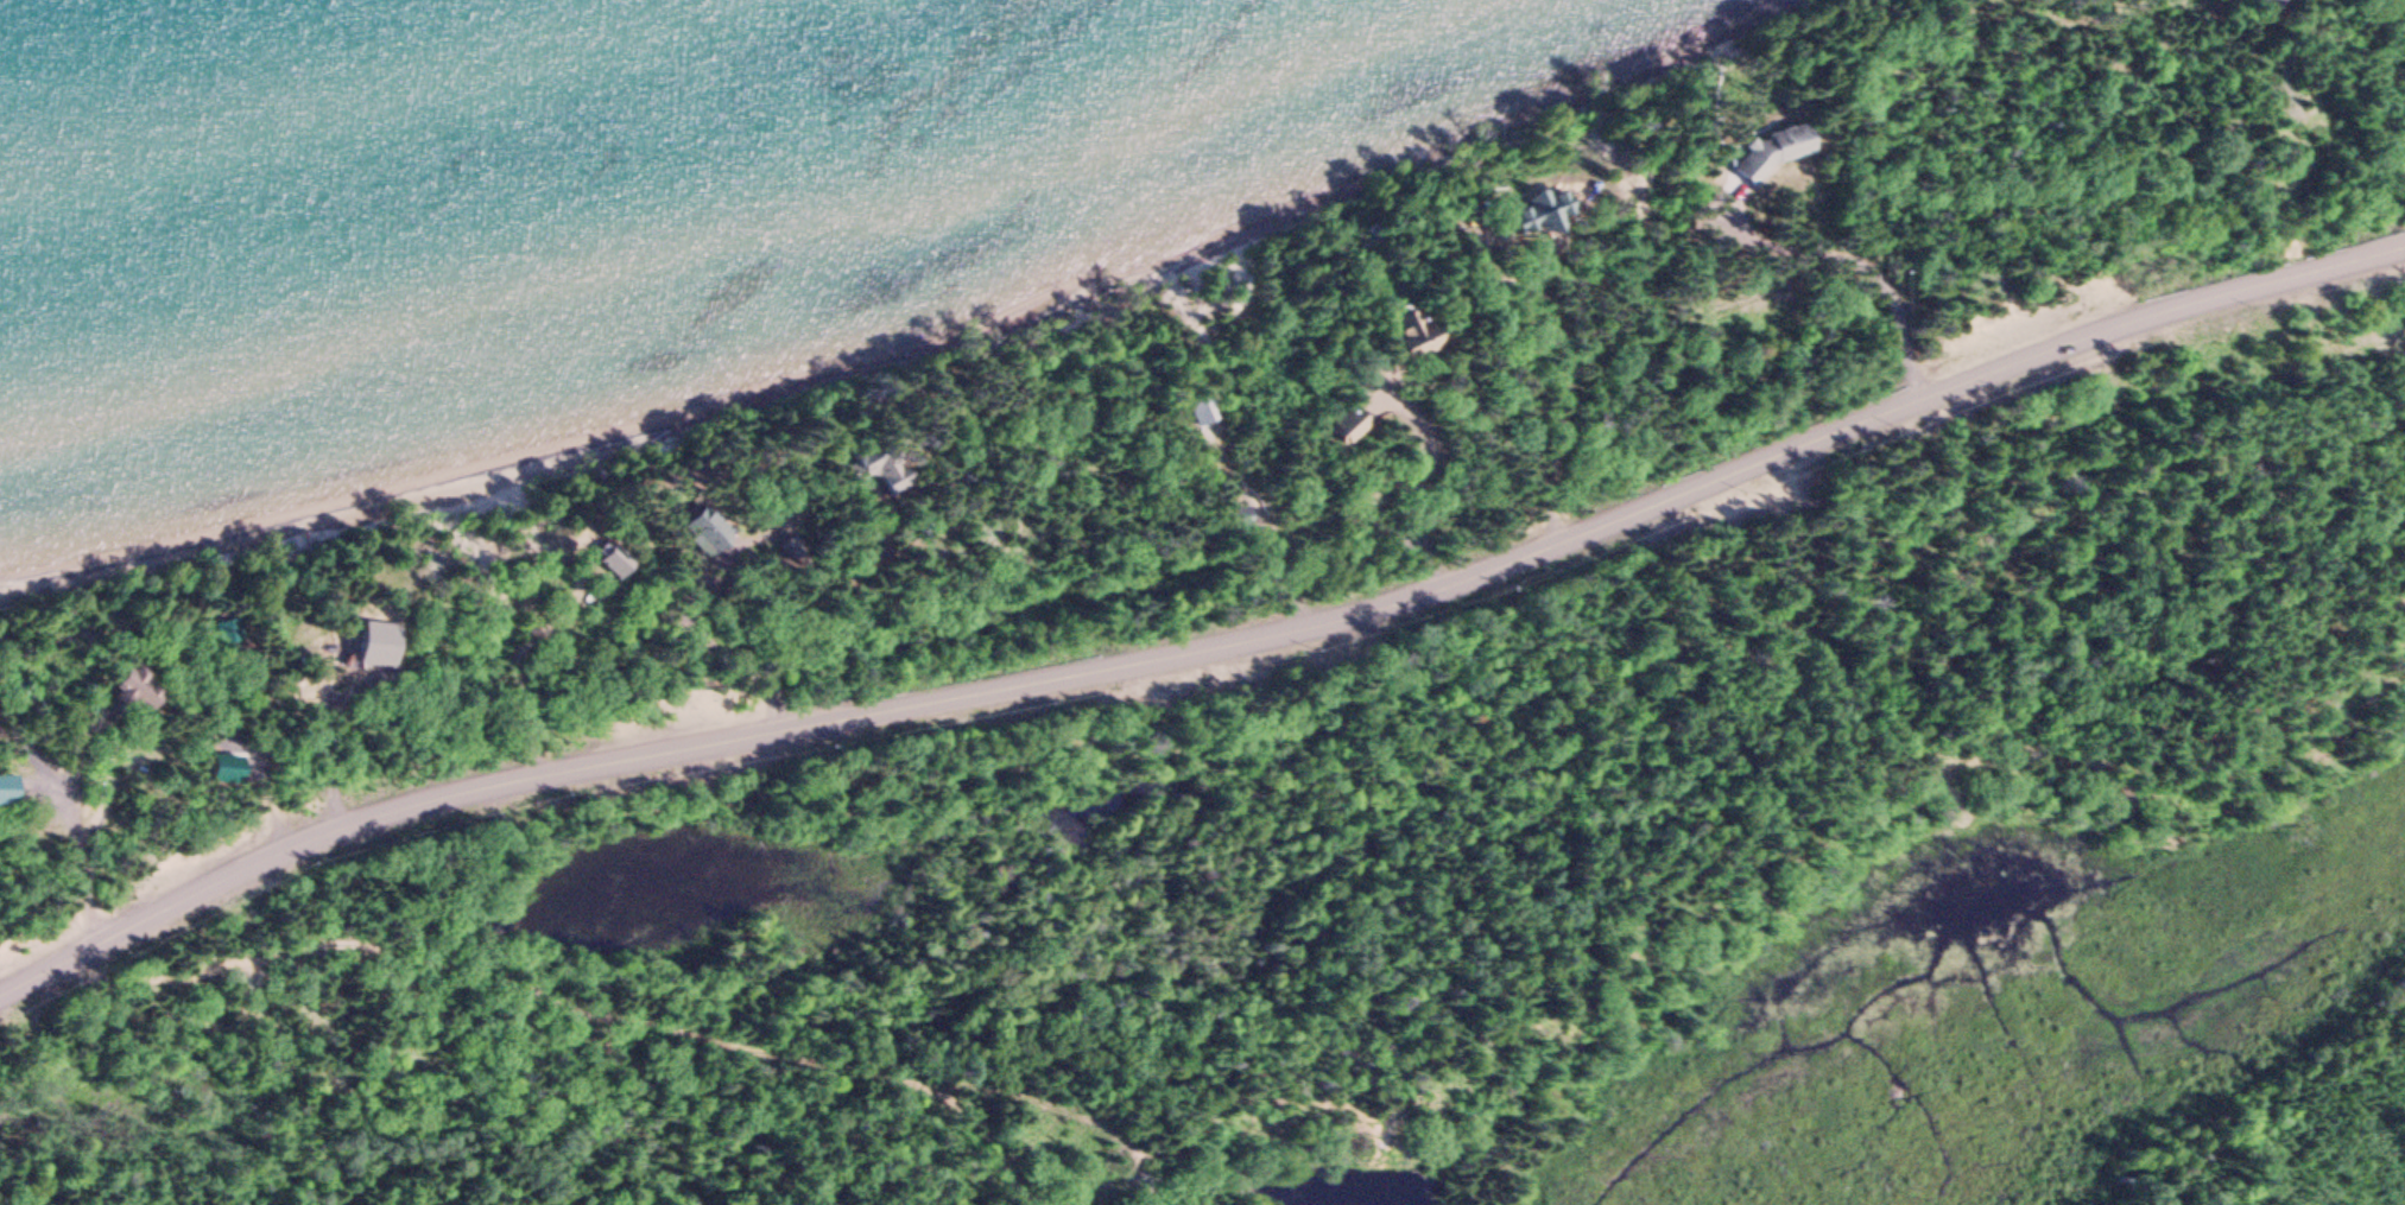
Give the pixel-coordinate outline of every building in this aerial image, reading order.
[(137,697),(149,711),(164,697),(135,665),(103,695),(120,713),(137,697)] [(16,806),(16,777),(0,777),(0,806),(16,806)]
